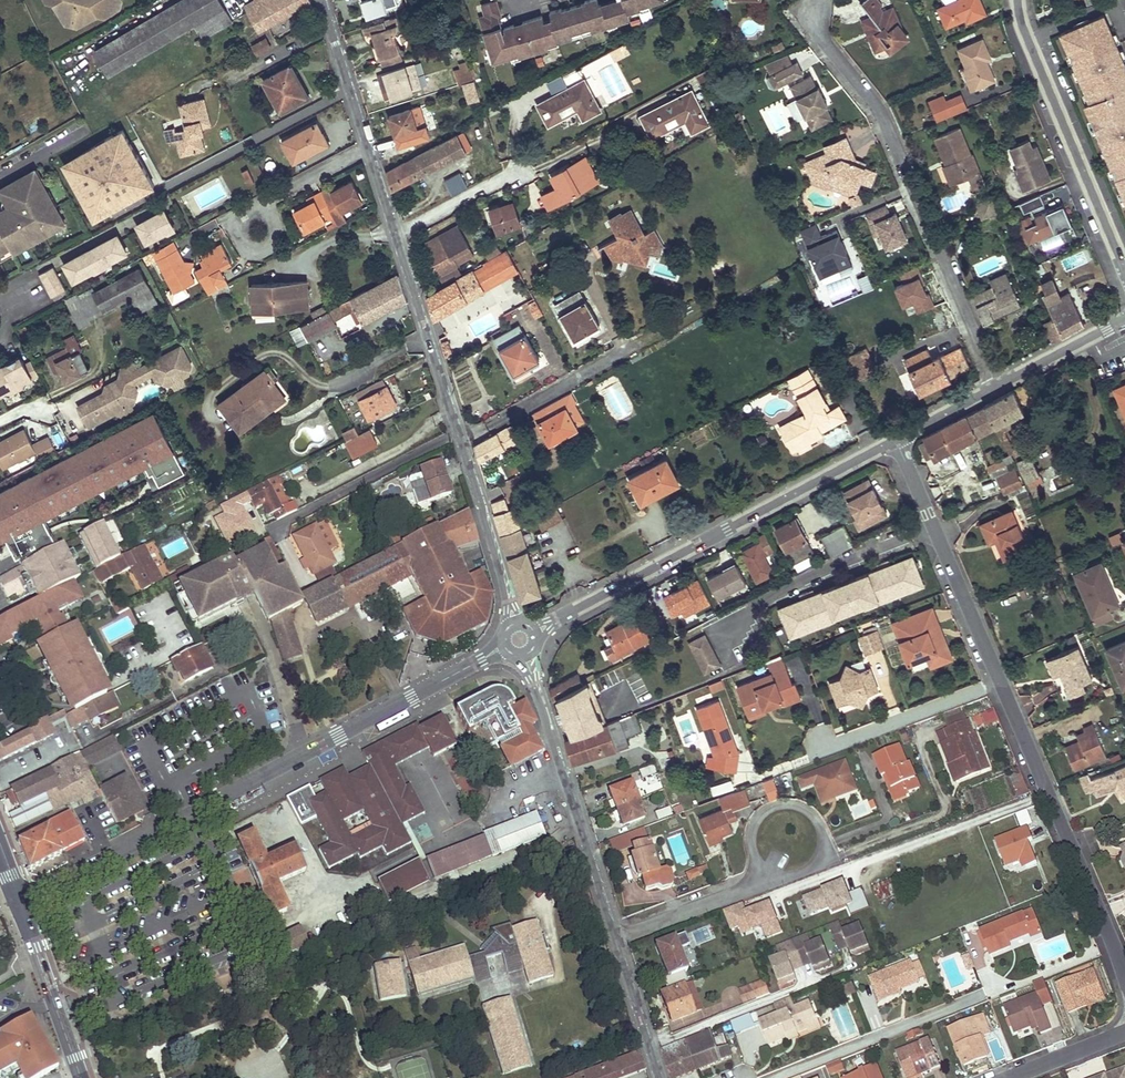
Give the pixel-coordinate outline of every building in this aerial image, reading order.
[(68,20),(74,16),(78,23),(89,17),(87,14),(94,10),(96,13),(103,8),(106,13),(117,6),(115,2),(118,0),(56,0),(68,20)] [(221,0),(181,0),(139,25),(153,49),(196,24),(205,39),(234,22),(221,0)] [(247,4),(260,30),(313,1),(312,0),(254,0),(247,4)] [(366,12),(386,6),(384,0),(362,0),(366,12)] [(443,1),(446,10),(451,8),(449,0),(447,0),(443,1)] [(622,1),(601,8),(600,4),(598,5),(596,0),(586,0),(584,1),(584,3),(561,10),(560,8),(549,12),(551,19),(543,22),(541,16),(521,22),(523,28),(514,30),(512,24),(503,27),(504,32),(501,32),(496,16),(500,15),(495,0),(494,0),(480,4),(483,15),(478,17),(487,48),(490,47),(495,61),(509,57),(516,54),(517,57),(547,49),(545,43),(555,40),(555,42),(572,37),(570,33),(580,30),(589,28),(591,32),(607,26),(606,23),(613,21),(614,24),(628,19),(626,13),(640,9),(639,7),(647,5),(662,0),(661,0),(621,0),(622,1)] [(600,4),(601,8),(622,1),(621,0),(614,0),(600,4)] [(887,0),(867,0),(873,14),(864,18),(876,47),(888,43),(889,45),(893,41),(896,45),(909,36),(900,24),(903,23),(896,6),(887,10),(884,4),(888,1),(887,0)] [(939,7),(947,26),(966,17),(968,21),(985,13),(979,0),(956,0),(953,1),(939,7)] [(386,6),(366,12),(368,17),(387,11),(386,6)] [(1062,32),(1071,53),(1072,53),(1075,61),(1074,61),(1078,69),(1082,77),(1081,77),(1087,93),(1088,92),(1092,101),(1087,103),(1093,116),(1092,117),(1100,136),(1101,136),(1112,164),(1124,196),(1124,61),(1124,59),(1113,35),(1114,35),(1106,14),(1062,32)] [(385,19),(362,26),(364,31),(372,32),(379,57),(401,50),(405,48),(399,46),(395,35),(401,29),(399,23),(388,27),(385,19)] [(153,49),(139,25),(96,51),(110,75),(153,49)] [(272,47),(267,38),(254,44),(260,54),(272,47)] [(982,39),(959,49),(971,77),(966,79),(970,89),(996,79),(987,59),(990,58),(982,39)] [(555,40),(545,43),(547,49),(557,46),(555,42),(555,40)] [(782,41),(773,45),(776,51),(784,46),(782,41)] [(487,48),(485,49),(489,63),(495,61),(490,47),(487,48)] [(401,50),(379,57),(382,65),(403,58),(401,50)] [(789,53),(773,60),(778,70),(793,63),(789,53)] [(773,60),(766,63),(771,73),(776,71),(778,70),(773,60)] [(468,61),(459,64),(461,68),(454,70),(458,85),(467,82),(474,80),(468,61)] [(778,70),(776,71),(781,83),(789,79),(812,128),(832,118),(811,75),(804,78),(802,73),(803,72),(797,61),(793,63),(778,70)] [(300,73),(294,63),(264,80),(277,103),(280,110),(307,96),(296,75),(300,73)] [(412,63),(405,65),(412,90),(420,88),(412,63)] [(717,63),(713,65),(720,78),(723,76),(717,63)] [(405,65),(383,72),(391,96),(412,90),(405,65)] [(713,65),(697,74),(704,86),(720,78),(713,65)] [(578,67),(560,77),(568,90),(539,105),(549,124),(578,109),(584,119),(600,110),(578,67)] [(769,74),(775,86),(781,83),(776,71),(771,73),(769,74)] [(383,72),(377,74),(385,98),(391,96),(383,72)] [(474,80),(467,82),(473,99),(479,97),(474,80)] [(692,91),(641,116),(652,137),(686,120),(692,131),(708,123),(692,91)] [(944,102),(933,107),(939,120),(966,109),(961,95),(944,102)] [(204,98),(180,104),(187,128),(176,130),(175,126),(165,129),(169,141),(178,139),(182,154),(205,148),(201,133),(198,133),(197,127),(202,126),(211,124),(204,98)] [(942,98),(931,102),(933,107),(944,102),(942,98)] [(280,110),(277,103),(269,107),(274,115),(281,111),(280,110)] [(418,106),(411,109),(414,119),(421,117),(418,106)] [(411,109),(390,115),(396,135),(417,128),(414,119),(411,109)] [(328,142),(318,123),(284,141),(295,161),(313,152),(313,150),(328,142)] [(960,127),(936,137),(946,160),(952,157),(955,167),(945,170),(951,185),(970,177),(974,186),(978,184),(981,190),(987,187),(973,153),(971,154),(960,127)] [(107,138),(66,164),(93,217),(128,199),(128,200),(154,186),(124,129),(107,138)] [(461,131),(387,171),(393,190),(470,149),(461,131)] [(870,184),(875,172),(871,170),(853,162),(855,159),(854,158),(845,138),(825,147),(827,153),(805,162),(814,181),(827,186),(836,182),(845,185),(848,193),(856,190),(860,179),(870,184)] [(1029,138),(1011,146),(1020,167),(1016,169),(1025,189),(1047,180),(1040,164),(1037,165),(1035,161),(1043,158),(1037,144),(1032,146),(1029,138)] [(952,157),(946,160),(947,164),(944,166),(945,170),(955,167),(952,157)] [(854,158),(855,159),(853,162),(871,170),(873,166),(854,158)] [(585,159),(581,160),(583,164),(587,172),(591,170),(585,159)] [(581,160),(565,169),(567,172),(583,164),(581,160)] [(565,169),(552,176),(560,192),(552,196),(556,204),(587,187),(581,175),(587,172),(583,164),(567,172),(565,169)] [(249,167),(244,170),(251,182),(256,180),(249,167)] [(468,169),(459,173),(466,185),(474,181),(468,169)] [(37,170),(16,182),(17,184),(2,192),(7,200),(9,198),(11,202),(8,213),(4,215),(3,213),(0,214),(0,254),(12,247),(15,252),(20,249),(17,244),(43,231),(45,236),(54,231),(51,227),(64,220),(37,170)] [(581,175),(587,187),(597,182),(591,170),(587,172),(581,175)] [(459,173),(445,181),(452,195),(467,187),(466,185),(459,173)] [(560,192),(552,176),(536,185),(549,208),(556,204),(552,196),(560,192)] [(364,201),(353,181),(337,189),(331,192),(329,188),(321,192),(333,216),(338,225),(347,220),(342,212),(364,201)] [(847,194),(848,193),(845,185),(836,182),(827,186),(847,194)] [(858,194),(856,190),(848,193),(850,198),(858,194)] [(333,216),(321,192),(313,197),(315,201),(309,204),(295,211),(306,231),(333,216)] [(862,203),(858,194),(850,198),(854,206),(862,203)] [(1041,195),(1020,203),(1025,213),(1045,204),(1041,195)] [(8,213),(11,202),(9,198),(7,200),(3,213),(4,215),(8,213)] [(976,203),(982,219),(996,213),(989,198),(976,203)] [(500,205),(491,207),(498,231),(521,224),(513,201),(500,205)] [(891,215),(887,205),(867,214),(876,235),(882,233),(888,247),(908,238),(897,213),(891,215)] [(1071,224),(1063,205),(1035,217),(1037,222),(1026,226),(1024,222),(1017,224),(1026,244),(1071,224)] [(620,211),(609,218),(615,230),(616,229),(620,235),(624,243),(609,251),(612,256),(625,260),(625,258),(635,260),(636,258),(647,261),(649,251),(650,246),(660,240),(653,228),(645,233),(631,208),(621,213),(620,211)] [(167,215),(163,217),(161,213),(145,221),(148,226),(140,230),(145,239),(156,233),(158,237),(174,228),(167,215)] [(54,231),(66,224),(64,220),(51,227),(54,231)] [(145,221),(138,225),(140,230),(148,226),(145,221)] [(822,236),(816,222),(801,229),(821,276),(842,266),(838,257),(847,253),(837,229),(822,236)] [(457,226),(426,243),(427,246),(424,247),(427,252),(426,253),(438,275),(457,264),(453,257),(469,248),(457,226)] [(17,244),(20,249),(45,236),(43,231),(17,244)] [(147,242),(158,237),(156,233),(145,239),(147,242)] [(112,244),(120,240),(117,235),(109,240),(112,244)] [(620,235),(605,244),(609,251),(624,243),(620,235)] [(1045,240),(1048,248),(1062,243),(1059,235),(1045,240)] [(125,250),(120,240),(112,244),(109,240),(94,248),(96,252),(89,256),(87,251),(71,260),(74,264),(67,268),(72,278),(83,273),(84,276),(116,259),(114,255),(125,250)] [(660,240),(650,246),(649,251),(662,244),(660,240)] [(167,293),(173,304),(189,295),(184,288),(194,282),(190,275),(190,270),(183,270),(181,266),(182,262),(170,241),(144,256),(148,263),(156,258),(173,289),(167,293)] [(487,241),(481,245),(489,259),(502,252),(496,242),(487,241)] [(232,262),(222,244),(202,254),(204,259),(201,260),(204,266),(196,270),(209,294),(228,284),(224,276),(216,280),(212,273),(220,268),(232,262)] [(15,252),(12,247),(0,254),(0,260),(15,252)] [(96,252),(94,248),(87,251),(89,256),(96,252)] [(473,256),(469,248),(453,257),(457,264),(473,256)] [(114,255),(116,259),(127,253),(125,250),(114,255)] [(508,252),(428,296),(434,318),(468,300),(467,299),(484,290),(519,271),(508,252)] [(851,262),(847,253),(838,257),(842,266),(851,262)] [(74,264),(71,260),(64,263),(67,268),(74,264)] [(462,274),(457,264),(438,275),(443,284),(462,274)] [(921,275),(917,264),(900,272),(905,282),(896,286),(905,304),(914,299),(919,311),(935,304),(929,291),(927,292),(923,283),(919,276),(921,275)] [(66,289),(53,266),(38,274),(51,297),(66,289)] [(158,302),(141,268),(94,293),(103,312),(132,297),(140,312),(158,302)] [(224,276),(220,268),(212,273),(216,280),(224,276)] [(84,276),(83,273),(72,278),(74,281),(84,276)] [(409,301),(400,274),(367,291),(366,290),(341,303),(346,313),(356,308),(364,324),(409,301)] [(863,292),(872,287),(866,274),(856,278),(863,292)] [(995,286),(973,296),(984,322),(1021,306),(1007,274),(992,280),(995,286)] [(1046,277),(1041,279),(1046,293),(1044,294),(1055,319),(1063,338),(1085,325),(1070,292),(1059,297),(1051,279),(1048,280),(1046,277)] [(310,306),(308,281),(252,284),(254,306),(276,305),(276,308),(310,306)] [(579,292),(555,305),(560,314),(561,313),(575,338),(599,324),(585,300),(584,301),(579,292)] [(81,299),(78,293),(66,300),(75,318),(87,311),(81,299)] [(103,312),(94,293),(81,299),(87,311),(91,318),(103,312)] [(1108,309),(1109,312),(1119,307),(1115,297),(1107,301),(1111,308),(1108,309)] [(536,301),(529,305),(535,316),(542,312),(536,301)] [(346,313),(341,303),(329,310),(334,320),(346,313)] [(316,315),(328,309),(326,304),(314,310),(316,315)] [(334,320),(329,310),(302,325),(310,341),(337,326),(334,320)] [(91,318),(87,311),(75,318),(79,324),(91,318)] [(1055,319),(1044,323),(1054,344),(1063,338),(1055,319)] [(519,325),(494,339),(500,349),(501,348),(514,372),(539,358),(525,334),(524,335),(519,325)] [(448,341),(442,343),(446,355),(452,353),(448,341)] [(81,350),(77,344),(69,348),(72,355),(81,350)] [(190,373),(192,365),(182,346),(138,369),(140,373),(132,377),(130,373),(121,378),(108,385),(106,393),(79,406),(89,426),(123,408),(127,415),(136,410),(133,403),(136,402),(139,390),(136,383),(155,372),(159,379),(171,383),(174,381),(178,388),(188,383),(184,376),(190,373)] [(865,347),(847,356),(859,378),(875,369),(865,347)] [(90,369),(81,350),(72,355),(69,348),(49,357),(56,372),(62,369),(67,380),(90,369)] [(927,349),(904,360),(920,394),(951,379),(950,378),(970,368),(961,348),(943,356),(939,357),(939,356),(932,359),(927,349)] [(29,380),(39,375),(31,360),(24,364),(20,356),(0,367),(0,395),(5,392),(10,394),(27,385),(29,380)] [(138,369),(134,361),(123,366),(121,378),(130,373),(132,377),(140,373),(138,369)] [(807,369),(788,379),(794,389),(812,379),(807,369)] [(284,394),(266,370),(221,403),(241,430),(261,416),(256,410),(263,405),(261,402),(267,398),(271,403),(284,394)] [(398,405),(384,378),(356,392),(370,420),(398,405)] [(812,379),(794,389),(807,412),(798,417),(796,426),(789,424),(785,438),(788,444),(794,446),(803,441),(808,442),(815,438),(817,433),(845,418),(838,406),(830,411),(826,413),(822,405),(825,403),(812,379)] [(1115,388),(1124,410),(1124,384),(1115,388)] [(1015,390),(967,415),(977,437),(1025,411),(1015,390)] [(534,412),(551,443),(565,435),(563,433),(576,426),(566,408),(576,402),(570,392),(534,412)] [(286,398),(284,394),(271,403),(267,398),(261,402),(263,405),(256,410),(261,416),(286,398)] [(576,402),(566,408),(576,426),(586,420),(576,402)] [(154,410),(149,412),(153,419),(157,417),(154,410)] [(4,533),(7,538),(9,541),(17,544),(49,527),(41,512),(46,510),(49,514),(56,511),(76,500),(83,496),(80,490),(104,477),(107,483),(116,479),(136,468),(145,463),(150,472),(153,470),(159,482),(185,469),(174,447),(169,450),(163,440),(168,437),(157,417),(153,419),(149,412),(127,424),(131,430),(121,435),(118,429),(97,440),(101,446),(91,451),(88,445),(57,461),(60,466),(51,471),(48,466),(28,477),(31,482),(12,491),(10,486),(0,492),(0,535),(4,533)] [(967,415),(924,437),(935,458),(977,437),(967,415)] [(127,424),(118,429),(121,435),(131,430),(127,424)] [(360,434),(355,425),(347,429),(352,438),(360,434)] [(576,426),(563,433),(565,435),(577,428),(576,426)] [(508,427),(475,446),(479,461),(519,439),(516,433),(513,435),(508,427)] [(36,451),(41,461),(57,453),(49,437),(33,445),(25,429),(0,442),(0,462),(3,468),(36,451)] [(352,438),(347,429),(344,431),(348,440),(352,438)] [(174,447),(168,437),(163,440),(169,450),(174,447)] [(97,440),(88,445),(91,451),(101,446),(97,440)] [(794,446),(788,444),(792,451),(808,442),(803,441),(794,446)] [(992,449),(985,452),(991,463),(997,460),(992,449)] [(991,463),(989,464),(991,470),(1014,460),(1011,453),(997,460),(991,463)] [(1031,453),(1019,458),(1032,488),(1044,482),(1031,453)] [(667,460),(630,479),(641,502),(679,482),(667,460)] [(57,461),(48,466),(51,471),(60,466),(57,461)] [(451,494),(441,462),(422,468),(424,478),(411,483),(418,504),(451,494)] [(140,474),(136,468),(116,479),(120,485),(140,474)] [(1014,469),(997,476),(998,478),(1015,470),(1014,469)] [(159,482),(153,470),(150,472),(147,474),(153,486),(159,482)] [(1015,470),(998,478),(1005,493),(1022,485),(1015,470)] [(280,484),(278,476),(268,481),(272,489),(280,484)] [(28,477),(10,486),(12,491),(31,482),(28,477)] [(80,490),(83,496),(107,483),(104,477),(80,490)] [(391,482),(388,477),(368,487),(371,493),(391,482)] [(869,479),(845,493),(859,519),(861,518),(865,527),(888,515),(883,505),(880,507),(874,496),(877,495),(869,479)] [(272,489),(268,481),(247,492),(256,510),(262,506),(268,517),(274,514),(277,520),(297,510),(293,502),(281,508),(272,489)] [(1044,482),(1032,488),(1035,495),(1042,492),(1044,482)] [(488,501),(503,496),(500,487),(485,492),(488,501)] [(245,509),(240,496),(232,499),(239,512),(240,513),(245,509)] [(504,497),(493,503),(501,528),(518,522),(513,508),(508,510),(504,497)] [(239,512),(232,499),(226,503),(232,515),(239,512)] [(80,506),(76,500),(56,511),(59,517),(80,506)] [(217,507),(215,501),(206,506),(209,510),(217,507)] [(479,542),(469,509),(393,548),(394,550),(303,595),(317,624),(409,578),(407,574),(411,572),(424,599),(403,610),(416,637),(428,641),(444,646),(488,623),(493,594),(481,571),(468,577),(455,551),(479,542)] [(1012,511),(982,524),(990,542),(995,539),(1002,536),(1011,556),(1029,548),(1012,511)] [(798,517),(795,518),(802,532),(805,531),(798,517)] [(795,518),(776,528),(794,563),(809,555),(813,553),(802,532),(795,518)] [(859,519),(855,521),(860,530),(865,527),(861,518),(859,519)] [(520,529),(519,526),(518,522),(501,528),(503,535),(520,529)] [(120,557),(103,523),(80,535),(96,569),(120,557)] [(335,549),(323,524),(317,527),(329,552),(335,549)] [(844,525),(821,537),(831,556),(854,544),(844,525)] [(317,527),(316,526),(295,537),(305,558),(310,566),(314,574),(332,565),(327,554),(329,552),(317,527)] [(17,544),(9,541),(14,552),(52,532),(49,527),(17,544)] [(408,538),(403,529),(391,535),(395,545),(408,538)] [(520,529),(503,535),(523,599),(541,593),(520,529)] [(52,532),(14,552),(21,565),(59,546),(52,532)] [(1108,536),(1112,546),(1122,542),(1118,532),(1108,536)] [(766,533),(759,537),(761,542),(742,552),(758,582),(774,573),(766,556),(775,551),(766,533)] [(879,541),(875,534),(864,540),(868,547),(879,541)] [(304,602),(270,536),(262,540),(266,548),(235,563),(232,555),(183,580),(178,583),(190,605),(182,609),(185,615),(192,611),(198,621),(250,594),(253,592),(267,620),(269,619),(271,622),(282,657),(302,651),(292,619),(285,621),(282,613),(289,610),(304,602)] [(1002,536),(995,539),(1004,560),(1011,556),(1002,536)] [(63,544),(59,546),(21,565),(0,576),(0,582),(7,596),(15,592),(24,588),(31,584),(34,590),(76,569),(63,544)] [(162,580),(144,545),(120,557),(96,569),(93,571),(100,584),(132,567),(143,590),(162,580)] [(909,554),(889,562),(887,558),(878,562),(881,566),(883,565),(889,579),(883,582),(877,568),(875,568),(853,578),(851,573),(845,575),(853,594),(846,597),(839,578),(833,580),(835,585),(813,594),(811,595),(817,609),(810,612),(804,598),(808,596),(806,592),(798,595),(800,599),(779,608),(790,636),(834,618),(833,616),(876,598),(877,601),(921,583),(909,554)] [(809,555),(794,563),(798,570),(812,562),(809,555)] [(305,558),(301,560),(305,569),(310,566),(305,558)] [(485,568),(482,558),(476,560),(478,569),(485,568)] [(724,570),(725,571),(737,565),(735,561),(723,567),(724,570)] [(873,563),(875,568),(877,568),(883,582),(889,579),(883,565),(881,566),(878,562),(873,563)] [(1101,563),(1076,574),(1093,615),(1108,609),(1119,604),(1101,563)] [(724,570),(708,578),(717,597),(746,582),(737,565),(725,571),(724,570)] [(73,581),(80,577),(76,569),(34,590),(38,599),(73,581)] [(178,583),(183,580),(180,574),(167,580),(170,587),(178,583)] [(845,575),(839,578),(846,597),(853,594),(845,575)] [(670,622),(710,608),(699,580),(660,594),(670,622)] [(12,637),(11,635),(22,628),(26,629),(29,622),(34,619),(38,621),(41,625),(38,627),(45,640),(41,642),(50,661),(72,702),(76,709),(107,693),(101,681),(96,672),(101,669),(92,653),(87,655),(82,645),(72,626),(69,628),(62,614),(59,616),(58,613),(60,609),(82,598),(73,581),(38,599),(0,618),(0,643),(12,637)] [(812,589),(806,592),(808,596),(804,598),(810,612),(817,609),(811,595),(813,594),(812,589)] [(938,638),(941,636),(930,608),(927,610),(938,638)] [(1108,609),(1093,615),(1097,624),(1111,617),(1108,609)] [(292,619),(289,610),(282,613),(285,621),(292,619)] [(927,610),(892,624),(909,668),(911,667),(909,662),(925,656),(930,667),(951,659),(941,636),(938,638),(927,610)] [(624,623),(608,632),(614,644),(605,649),(611,662),(635,649),(634,646),(653,636),(641,613),(624,622),(624,623)] [(876,629),(866,633),(873,653),(884,649),(876,629)] [(873,653),(866,633),(859,644),(864,656),(873,653)] [(720,664),(704,635),(689,643),(705,672),(720,664)] [(91,641),(82,645),(87,655),(92,653),(96,651),(91,641)] [(1107,649),(1123,686),(1124,685),(1124,642),(1107,649)] [(1078,644),(1047,657),(1054,674),(1063,670),(1066,676),(1063,678),(1067,688),(1082,681),(1092,677),(1078,644)] [(124,650),(121,645),(114,648),(117,654),(124,650)] [(212,669),(200,646),(171,661),(176,670),(178,669),(185,682),(212,669)] [(92,653),(101,669),(104,667),(96,651),(92,653)] [(303,655),(302,651),(282,657),(283,661),(303,655)] [(787,667),(782,654),(761,662),(766,675),(787,667)] [(72,702),(50,661),(44,664),(65,705),(72,702)] [(101,669),(96,672),(101,681),(109,677),(104,667),(101,669)] [(766,675),(737,686),(747,713),(765,707),(763,702),(780,695),(784,704),(801,698),(795,682),(792,683),(787,667),(766,675)] [(839,680),(829,683),(837,704),(847,700),(855,703),(864,700),(862,694),(867,692),(877,689),(868,669),(860,672),(852,669),(842,673),(839,680)] [(579,673),(550,689),(554,701),(563,696),(585,685),(582,680),(579,673)] [(582,680),(585,685),(586,684),(588,683),(597,679),(594,674),(582,680)] [(725,686),(722,678),(709,683),(712,691),(725,686)] [(1085,689),(1082,681),(1067,688),(1070,695),(1085,689)] [(585,685),(563,696),(565,702),(563,707),(570,726),(576,729),(603,718),(599,708),(580,715),(577,709),(596,702),(592,692),(590,693),(586,684),(585,685)] [(1112,684),(1105,687),(1108,694),(1115,691),(1112,684)] [(492,691),(456,710),(477,750),(497,740),(502,737),(515,762),(540,749),(527,724),(533,721),(523,701),(506,710),(508,715),(504,717),(499,707),(503,705),(512,700),(509,696),(504,692),(501,691),(498,690),(492,691)] [(112,691),(107,693),(76,709),(67,714),(65,709),(30,727),(31,729),(0,744),(0,762),(53,735),(49,726),(67,716),(74,728),(119,705),(112,691)] [(763,702),(765,707),(766,711),(784,704),(780,695),(763,702)] [(563,696),(554,701),(563,726),(566,739),(605,724),(603,718),(576,729),(570,726),(563,707),(565,702),(563,696)] [(1034,710),(1031,696),(1024,698),(1026,712),(1034,710)] [(737,752),(718,701),(696,709),(714,755),(712,767),(734,770),(737,752)] [(596,702),(577,709),(580,715),(599,708),(596,702)] [(508,715),(506,710),(503,705),(499,707),(504,717),(508,715)] [(765,707),(747,713),(749,718),(766,711),(765,707)] [(985,725),(998,721),(994,709),(981,713),(985,725)] [(964,710),(949,716),(953,728),(969,722),(964,710)] [(605,724),(566,739),(566,743),(573,763),(628,745),(625,737),(641,731),(635,712),(605,724)] [(287,798),(294,812),(301,825),(318,817),(331,843),(320,848),(330,867),(353,855),(359,852),(361,857),(383,846),(388,854),(410,842),(401,824),(424,812),(410,785),(406,787),(394,765),(429,746),(434,755),(457,744),(443,716),(420,728),(417,724),(363,752),(370,766),(373,770),(351,781),(349,776),(344,767),(321,780),(327,791),(315,797),(309,786),(287,798)] [(953,728),(947,730),(950,741),(943,744),(949,761),(954,760),(961,779),(981,771),(967,736),(973,733),(969,722),(953,728)] [(1081,744),(1066,750),(1074,767),(1106,754),(1093,722),(1083,726),(1085,730),(1076,733),(1079,739),(1081,744)] [(86,767),(121,749),(113,735),(78,752),(86,767)] [(502,737),(497,740),(510,765),(515,762),(502,737)] [(1081,744),(1079,739),(1064,745),(1066,750),(1081,744)] [(899,746),(874,757),(882,776),(883,775),(887,774),(894,793),(907,789),(908,792),(919,787),(910,764),(907,765),(899,746)] [(86,767),(78,752),(49,767),(50,768),(11,788),(19,806),(44,793),(57,787),(59,791),(74,784),(80,797),(89,793),(86,788),(95,784),(86,767)] [(705,766),(712,767),(714,755),(707,754),(705,766)] [(949,761),(948,762),(955,781),(961,779),(954,760),(949,761)] [(846,762),(800,778),(803,788),(815,783),(821,798),(834,793),(836,798),(857,790),(846,762)] [(1079,775),(1086,790),(1093,787),(1096,793),(1116,785),(1122,799),(1124,798),(1124,764),(1091,778),(1088,771),(1079,775)] [(652,765),(639,770),(642,778),(655,773),(652,765)] [(373,770),(370,766),(349,776),(351,781),(373,770)] [(1019,798),(1030,793),(1020,773),(1009,778),(1019,798)] [(887,774),(883,775),(894,802),(910,796),(908,792),(907,789),(894,793),(887,774)] [(104,791),(101,793),(118,825),(129,819),(130,813),(142,807),(125,777),(113,784),(114,786),(111,788),(109,786),(103,789),(104,791)] [(733,786),(730,778),(711,785),(714,793),(733,786)] [(458,783),(463,795),(473,791),(468,779),(458,783)] [(632,782),(610,790),(617,807),(638,799),(632,782)] [(80,797),(74,784),(59,791),(57,787),(44,793),(53,811),(80,797)] [(98,788),(95,784),(86,788),(89,793),(98,788)] [(782,792),(780,785),(772,787),(774,794),(782,792)] [(730,821),(738,817),(734,807),(750,801),(745,787),(721,797),(725,808),(700,818),(708,840),(722,834),(733,829),(730,821)] [(834,793),(821,798),(823,803),(836,798),(834,793)] [(638,799),(617,807),(623,826),(645,817),(638,799)] [(144,811),(142,807),(130,813),(129,819),(144,811)] [(669,807),(655,813),(657,819),(671,813),(669,807)] [(494,854),(546,834),(537,811),(484,832),(494,854)] [(85,840),(70,812),(47,824),(47,826),(18,841),(29,870),(63,853),(63,852),(85,840)] [(664,867),(658,869),(645,826),(629,832),(633,844),(636,854),(632,855),(638,876),(641,875),(644,887),(655,884),(662,887),(669,884),(672,878),(669,869),(664,867)] [(1030,840),(1025,829),(992,841),(1001,863),(1019,857),(1023,867),(1034,863),(1026,842),(1030,840)] [(633,844),(629,832),(609,840),(613,852),(633,844)] [(307,870),(295,846),(265,859),(254,833),(238,840),(272,917),(287,911),(276,884),(307,870)] [(722,834),(708,840),(710,844),(723,837),(722,834)] [(492,854),(485,836),(462,845),(469,863),(492,854)] [(469,863),(462,845),(428,858),(435,877),(468,864),(469,863)] [(379,882),(389,901),(431,879),(421,860),(379,882)] [(709,871),(706,863),(697,867),(698,869),(688,873),(690,879),(709,871)] [(851,915),(870,907),(862,887),(848,893),(843,881),(804,896),(811,912),(830,905),(832,911),(847,905),(851,915)] [(238,886),(240,897),(251,895),(249,883),(238,886)] [(727,920),(731,929),(740,925),(743,933),(763,926),(767,935),(781,930),(774,912),(772,912),(770,908),(772,907),(771,903),(727,920)] [(1032,911),(1023,915),(1031,934),(1031,936),(1041,932),(1032,911)] [(1023,913),(982,930),(991,954),(1009,947),(1008,943),(1031,934),(1023,915),(1023,913)] [(843,930),(839,920),(829,924),(836,943),(846,939),(849,946),(851,952),(856,954),(870,949),(860,924),(843,930)] [(512,923),(491,929),(500,936),(484,952),(468,957),(465,945),(423,958),(432,990),(474,977),(476,983),(492,978),(486,958),(503,953),(509,973),(525,968),(530,983),(554,976),(547,950),(550,949),(546,934),(542,935),(538,921),(513,928),(512,923)] [(308,947),(299,928),(276,937),(284,956),(308,947)] [(693,929),(655,943),(666,968),(668,967),(670,975),(687,969),(679,947),(689,943),(690,945),(698,943),(693,929)] [(811,942),(807,932),(792,938),(800,961),(810,957),(811,962),(815,970),(823,967),(822,963),(830,960),(822,938),(811,942)] [(800,961),(792,938),(776,944),(780,955),(770,959),(778,980),(786,977),(787,981),(796,977),(793,969),(791,964),(800,961)] [(849,946),(846,939),(836,943),(839,949),(849,946)] [(969,953),(962,956),(968,970),(974,968),(969,953)] [(432,990),(423,958),(409,962),(418,994),(432,990)] [(401,961),(376,965),(382,1000),(407,996),(401,961)] [(910,962),(871,977),(880,1002),(900,995),(899,990),(919,982),(910,962)] [(1092,970),(1057,984),(1067,1010),(1085,1003),(1084,1000),(1101,993),(1092,970)] [(26,976),(0,991),(0,1025),(7,1021),(7,1022),(36,1005),(26,976)] [(1037,994),(1020,1001),(1003,1007),(1013,1032),(1030,1026),(1036,1024),(1038,1026),(1041,1034),(1051,1030),(1041,1004),(1053,1000),(1044,978),(1032,982),(1037,994)] [(691,980),(683,983),(694,1012),(702,1009),(691,980)] [(770,993),(765,980),(752,985),(756,998),(770,993)] [(672,1021),(694,1012),(683,983),(661,991),(672,1021)] [(852,983),(844,986),(848,996),(856,993),(852,983)] [(756,998),(752,985),(740,990),(744,1003),(756,998)] [(1101,993),(1084,1000),(1085,1003),(1087,1007),(1104,1000),(1101,993)] [(792,996),(774,1003),(778,1014),(760,1021),(769,1044),(788,1037),(787,1033),(794,1030),(796,1033),(807,1028),(805,1023),(816,1019),(809,1001),(796,1007),(792,996)] [(528,1049),(511,997),(484,1006),(501,1058),(528,1049)] [(349,1005),(351,1015),(362,1012),(360,1002),(349,1005)] [(1085,1003),(1067,1010),(1069,1014),(1087,1007),(1085,1003)] [(1052,1004),(1043,1007),(1051,1030),(1060,1027),(1052,1004)] [(982,1016),(950,1029),(957,1049),(960,1048),(964,1057),(961,1058),(964,1066),(986,1056),(978,1036),(989,1032),(982,1016)] [(25,1023),(51,1071),(55,1069),(27,1018),(0,1032),(0,1037),(25,1023)] [(794,1030),(787,1033),(788,1037),(790,1040),(820,1027),(816,1019),(805,1023),(807,1028),(796,1033),(794,1030)] [(14,1067),(19,1077),(38,1077),(51,1071),(25,1023),(0,1037),(0,1075),(14,1067)] [(713,1031),(688,1041),(698,1070),(732,1056),(728,1045),(718,1048),(713,1031)] [(929,1040),(896,1053),(905,1077),(919,1071),(920,1074),(939,1066),(929,1040)] [(663,1051),(671,1077),(679,1077),(698,1070),(688,1041),(663,1051)] [(533,1065),(528,1049),(501,1058),(506,1073),(533,1065)] [(640,1052),(575,1076),(576,1077),(620,1077),(645,1069),(640,1052)] [(836,1061),(825,1066),(828,1073),(839,1069),(836,1061)] [(847,1077),(882,1077),(876,1063),(860,1070),(861,1072),(847,1077)] [(1111,1073),(1112,1077),(1108,1077),(1124,1077),(1124,1068),(1111,1073)]
